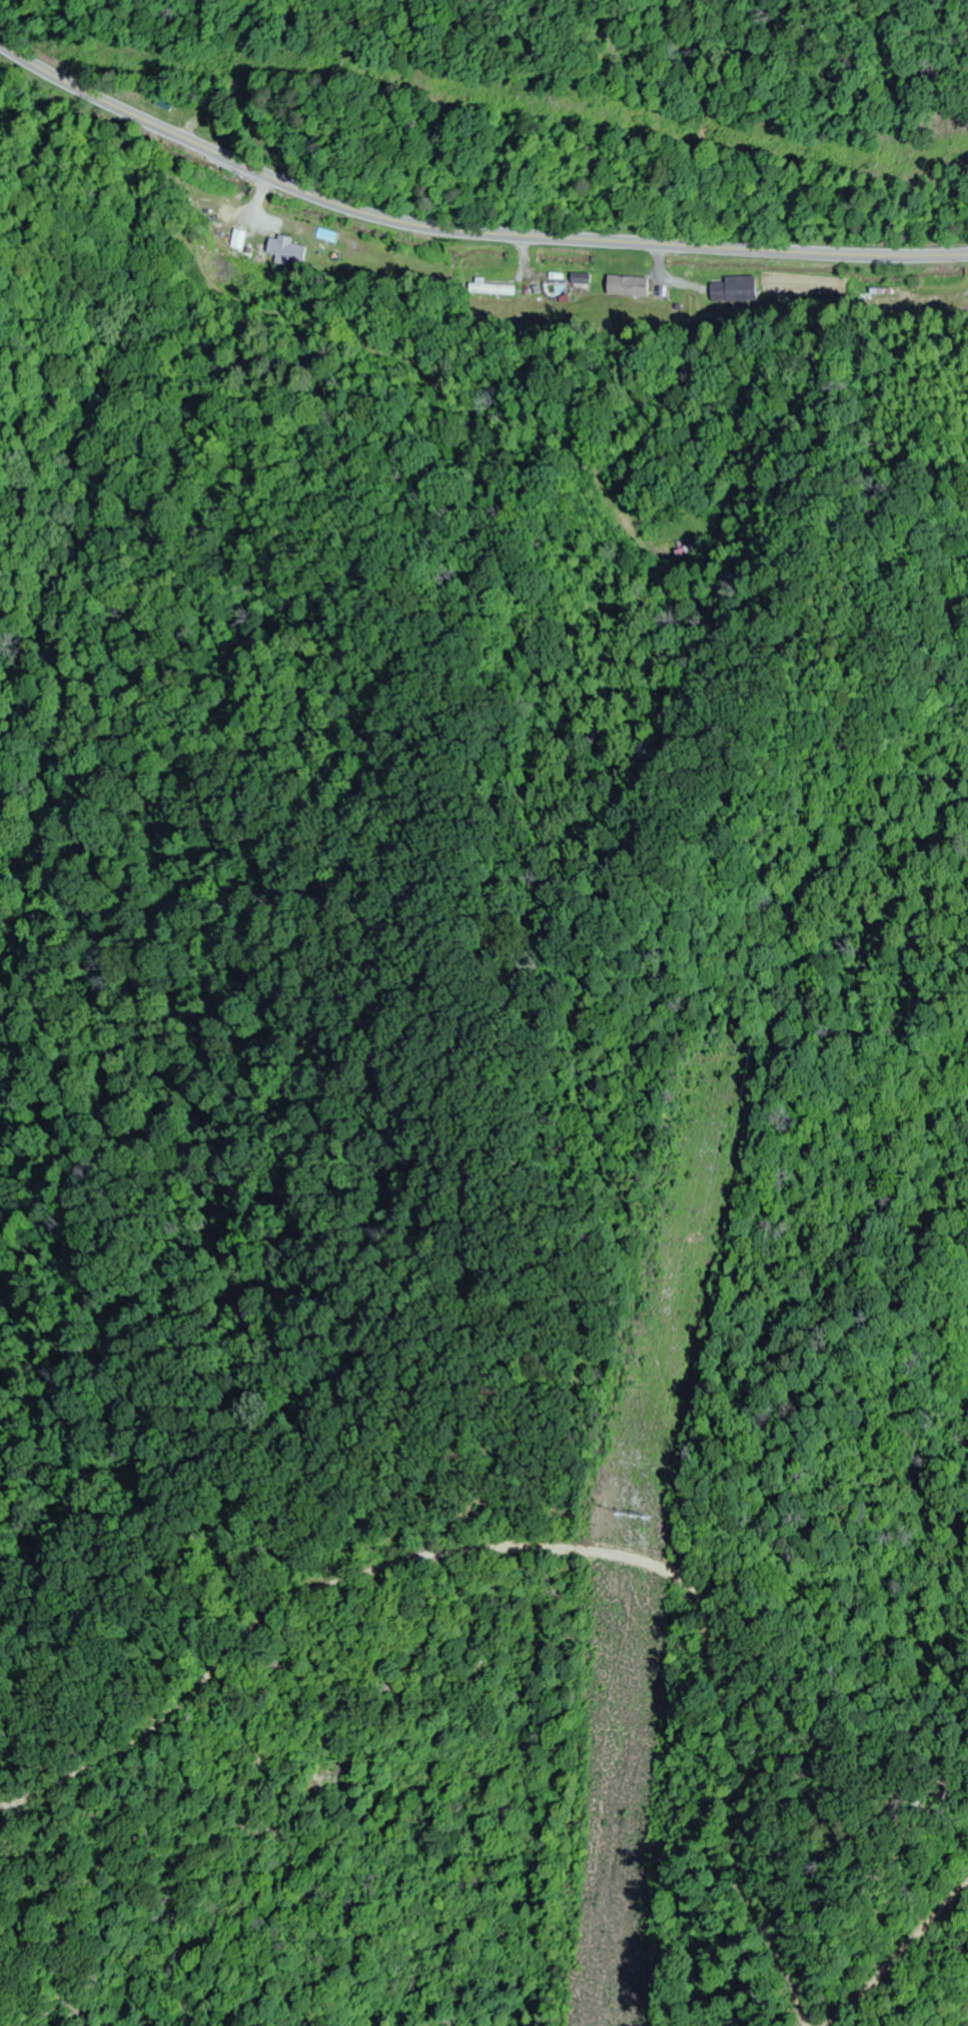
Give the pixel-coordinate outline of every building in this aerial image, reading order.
[(310,247),(270,238),(267,255),(306,263),(310,247)] [(650,277),(608,277),(608,297),(650,297),(650,277)] [(472,283),(471,296),(517,297),(518,286),(483,285),(483,283),(472,283)]
